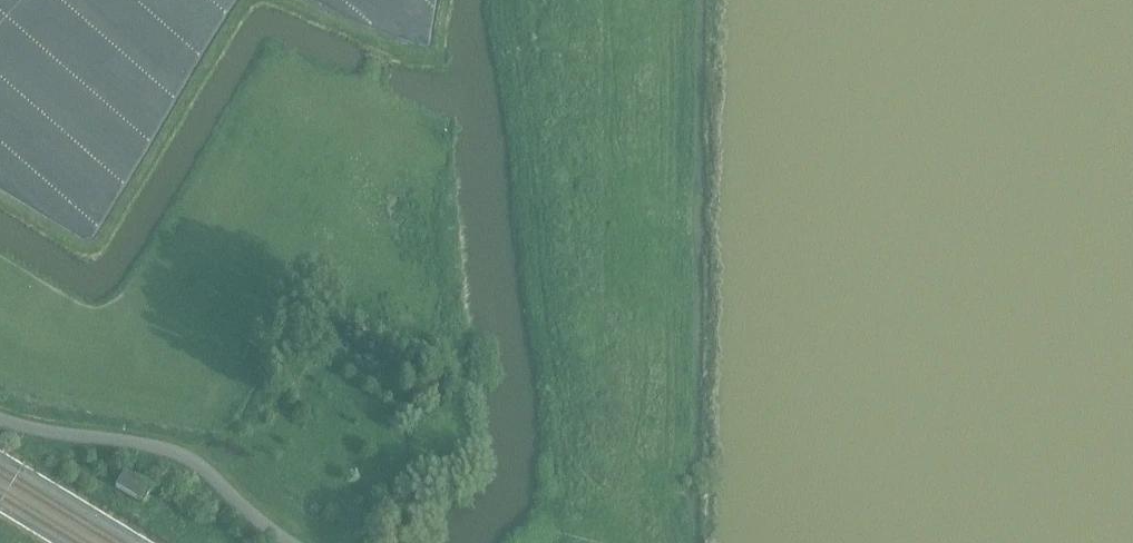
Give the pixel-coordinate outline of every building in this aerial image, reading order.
[(116,487),(143,504),(152,490),(124,473),(116,487)]
